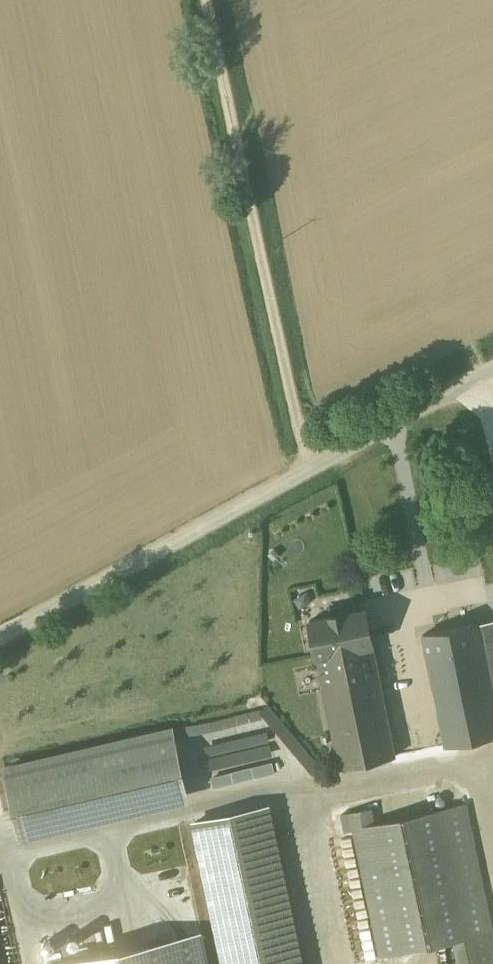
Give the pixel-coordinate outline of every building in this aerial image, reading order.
[(344,612),(332,615),(332,616),(312,620),(311,620),(310,620),(310,622),(317,654),(317,656),(372,645),(374,644),(373,642),(367,611),(367,610),(366,609),(365,609),(344,613),(344,612)] [(478,623),(483,647),(492,645),(492,620),(478,623)] [(424,634),(446,746),(492,736),(492,697),(483,647),(478,623),(476,623),(476,624),(424,634)] [(372,645),(318,656),(321,669),(319,670),(320,674),(322,673),(341,767),(395,756),(372,645)] [(483,647),(492,697),(492,645),(483,647)] [(206,721),(210,742),(205,743),(210,767),(274,753),(265,709),(206,721)] [(171,730),(7,768),(20,822),(184,784),(171,730)] [(439,809),(466,937),(456,939),(461,963),(492,963),(492,931),(466,803),(439,809)] [(196,821),(226,963),(301,963),(267,806),(196,821)] [(372,807),(342,814),(346,831),(354,829),(353,827),(375,823),(372,807)] [(375,823),(353,827),(354,829),(380,955),(456,939),(466,937),(439,809),(375,823)] [(206,930),(43,961),(44,963),(213,963),(206,930)]
